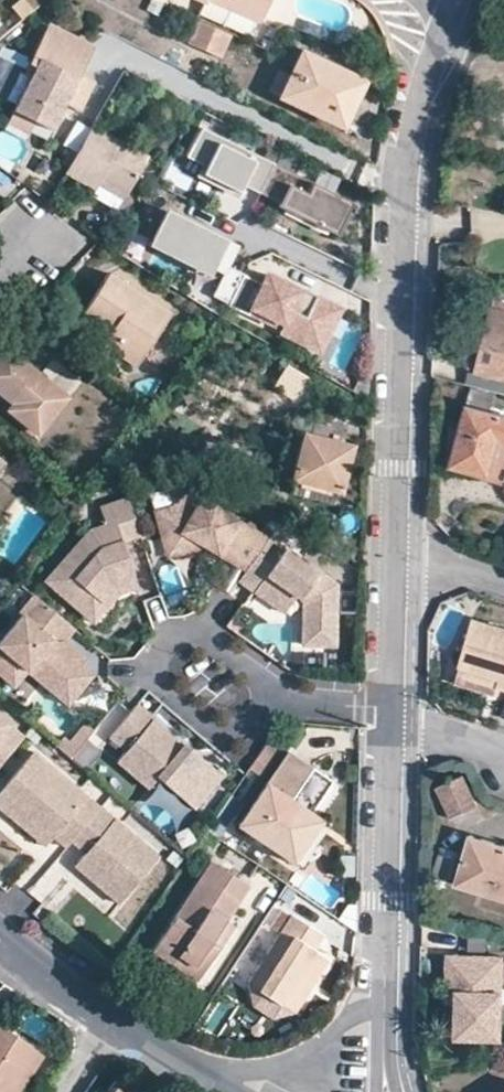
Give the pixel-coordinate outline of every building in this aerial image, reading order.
[(254,25),(265,0),(197,0),(254,25)] [(47,132),(61,104),(76,75),(90,49),(48,28),(27,66),(33,70),(12,113),(32,124),(47,132)] [(216,62),(225,41),(193,28),(184,47),(216,62)] [(277,98),(276,101),(340,129),(360,83),(299,54),(287,77),(275,72),(265,92),(277,98)] [(33,70),(27,66),(23,75),(29,78),(33,70)] [(61,104),(76,112),(92,83),(76,75),(61,104)] [(32,124),(12,113),(7,122),(28,132),(32,124)] [(271,166),(197,129),(181,161),(201,171),(198,179),(235,197),(239,189),(256,198),(271,167),(271,166)] [(143,161),(87,130),(62,176),(90,192),(97,182),(124,197),(143,161)] [(348,206),(310,187),(310,186),(271,166),(271,167),(256,198),(276,207),(274,210),(336,240),(346,219),(342,217),(348,206)] [(124,197),(97,182),(90,192),(86,199),(114,215),(124,197)] [(212,269),(158,240),(174,211),(167,208),(149,243),(208,275),(212,269)] [(158,240),(212,269),(217,270),(213,278),(219,280),(207,302),(224,311),(226,306),(242,275),(243,274),(228,267),(239,246),(174,211),(158,240)] [(295,297),(289,294),(292,289),(266,275),(261,285),(242,275),(226,306),(245,316),(246,314),(272,327),(274,323),(281,327),(283,324),(321,345),(338,312),(299,291),(295,297)] [(104,277),(78,316),(106,334),(140,355),(164,315),(104,277)] [(295,297),(299,291),(292,287),(292,289),(289,294),(295,297)] [(503,378),(503,305),(500,312),(488,309),(480,343),(472,342),(465,369),(503,378)] [(106,334),(98,346),(132,367),(140,355),(106,334)] [(50,361),(36,376),(1,348),(0,349),(0,397),(9,404),(3,410),(35,436),(76,384),(50,361)] [(305,377),(284,365),(272,388),(291,398),(305,377)] [(492,390),(469,383),(466,394),(489,401),(492,390)] [(466,394),(449,463),(502,478),(503,470),(503,416),(487,411),(489,401),(466,394)] [(287,481),(336,493),(347,447),(296,435),(287,481)] [(239,571),(262,538),(177,490),(167,505),(148,512),(158,541),(176,536),(180,552),(199,545),(198,536),(206,535),(211,553),(239,571)] [(115,555),(111,542),(117,540),(135,534),(121,494),(91,504),(97,521),(81,527),(40,582),(84,619),(109,586),(130,579),(121,552),(115,555)] [(206,535),(198,536),(199,545),(211,553),(206,535)] [(158,541),(163,557),(180,552),(176,536),(158,541)] [(265,602),(275,587),(300,605),(299,650),(330,651),(331,589),(262,538),(239,571),(233,579),(252,593),(265,602)] [(121,552),(117,540),(111,542),(115,555),(121,552)] [(130,579),(109,586),(84,619),(90,625),(114,593),(133,587),(130,579)] [(21,652),(52,678),(42,688),(62,705),(85,679),(74,669),(68,663),(70,653),(59,643),(70,629),(29,594),(14,614),(17,615),(0,635),(0,675),(21,652)] [(459,665),(455,680),(503,694),(503,628),(469,617),(454,664),(459,665)] [(7,687),(22,671),(42,688),(52,678),(21,652),(0,675),(0,681),(7,687)] [(74,669),(81,663),(70,653),(68,663),(74,669)] [(190,754),(178,743),(174,747),(146,721),(147,719),(131,704),(104,737),(120,750),(111,760),(143,787),(152,776),(188,807),(215,774),(200,763),(194,767),(189,763),(190,754)] [(14,738),(0,726),(0,756),(14,738)] [(85,765),(101,747),(82,730),(66,747),(85,765)] [(245,769),(256,776),(275,750),(265,741),(245,769)] [(22,821),(42,840),(47,835),(60,847),(65,841),(93,807),(27,751),(0,783),(12,794),(0,808),(0,814),(16,827),(22,821)] [(194,767),(200,763),(190,754),(189,763),(194,767)] [(301,822),(306,814),(328,783),(285,755),(236,827),(289,862),(311,829),(308,827),(301,822)] [(466,775),(434,787),(446,818),(478,806),(466,775)] [(0,783),(0,808),(12,794),(0,783)] [(112,903),(152,855),(93,807),(65,841),(77,851),(70,858),(91,876),(87,883),(112,903)] [(314,819),(306,814),(301,822),(308,827),(314,819)] [(22,821),(16,827),(37,846),(42,840),(22,821)] [(452,879),(503,894),(503,845),(466,833),(452,879)] [(215,841),(206,834),(196,849),(205,855),(215,841)] [(70,858),(65,864),(87,883),(91,876),(70,858)] [(230,929),(223,925),(246,888),(208,863),(149,953),(195,983),(230,929)] [(319,939),(286,917),(245,984),(291,1014),(324,962),(311,953),(319,939)] [(445,973),(453,974),(453,1035),(498,1036),(500,956),(446,955),(445,973)] [(0,1029),(0,1091),(2,1091),(29,1048),(0,1029)] [(41,1055),(29,1048),(2,1091),(19,1091),(41,1055)]
